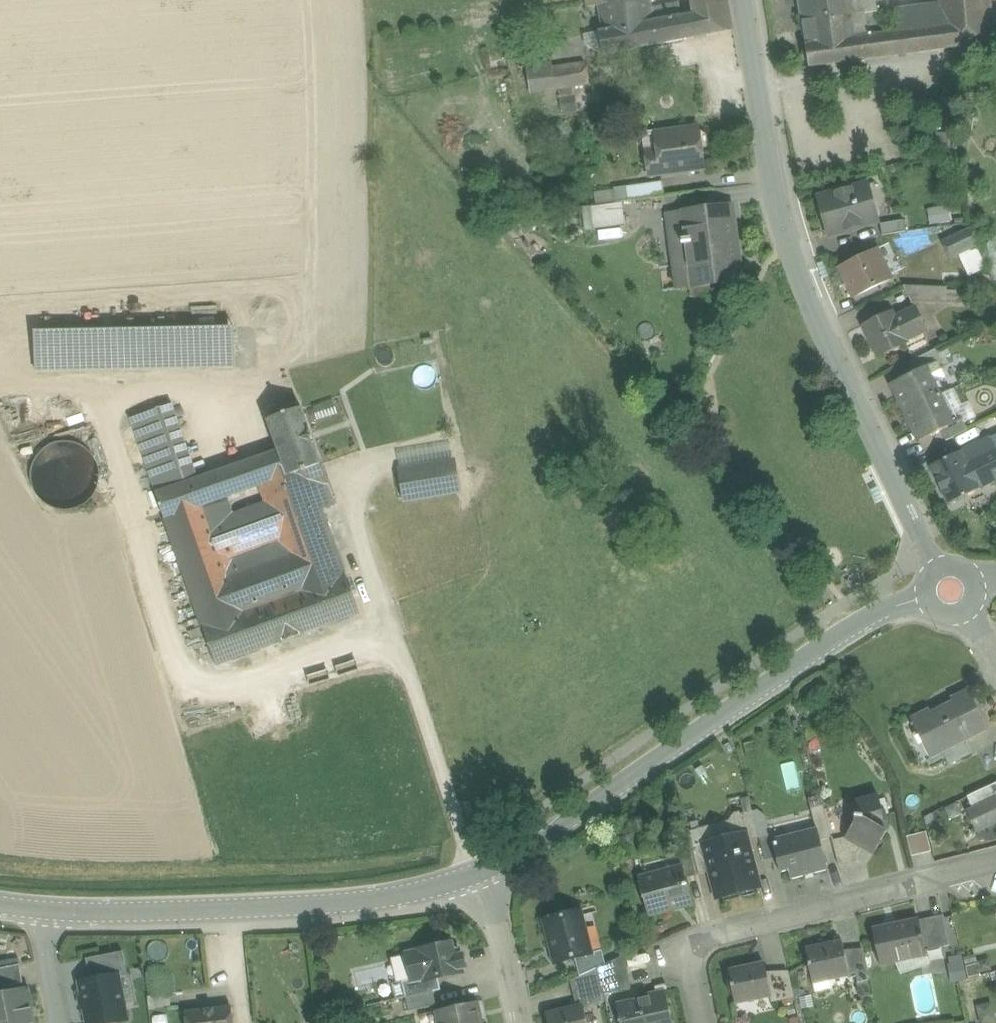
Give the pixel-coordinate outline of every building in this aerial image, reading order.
[(598,5),(598,6),(603,31),(654,22),(650,0),(625,0),(598,5)] [(704,13),(730,11),(728,0),(702,0),(704,13)] [(801,21),(825,18),(826,22),(844,19),(844,15),(877,11),(876,0),(798,0),(801,21)] [(940,4),(943,26),(945,49),(994,43),(992,13),(991,0),(940,0),(940,4)] [(887,11),(889,33),(943,26),(940,4),(887,11)] [(704,13),(679,18),(683,40),(733,31),(730,11),(704,13)] [(877,11),(844,15),(844,19),(826,22),(825,18),(801,21),(809,67),(938,50),(945,49),(943,26),(889,33),(880,34),(877,11)] [(603,31),(599,32),(603,55),(683,40),(679,18),(679,17),(654,22),(603,31)] [(586,47),(603,55),(599,32),(584,35),(586,47)] [(551,64),(529,67),(533,93),(589,84),(585,64),(552,69),(551,64)] [(699,129),(657,135),(659,153),(647,154),(650,175),(652,175),(704,168),(701,148),(703,148),(707,142),(707,136),(701,132),(699,132),(699,129)] [(663,182),(627,187),(629,201),(665,196),(663,182)] [(863,186),(820,198),(830,234),(873,222),(873,221),(877,215),(875,210),(870,207),(869,207),(863,186)] [(627,187),(615,189),(617,203),(629,201),(627,187)] [(682,194),(663,197),(665,211),(684,208),(682,194)] [(942,202),(929,206),(933,219),(946,215),(942,202)] [(581,209),(584,230),(624,225),(621,204),(581,209)] [(731,206),(681,212),(691,288),(717,284),(741,281),(731,206)] [(691,288),(681,212),(668,214),(677,289),(688,288),(691,288)] [(904,220),(880,224),(882,235),(906,231),(904,220)] [(971,228),(942,242),(950,259),(979,245),(971,228)] [(888,244),(877,250),(890,277),(901,271),(888,244)] [(890,277),(877,250),(839,268),(853,297),(891,279),(890,277)] [(691,288),(688,288),(690,301),(690,302),(719,298),(717,284),(691,288)] [(947,287),(903,286),(911,303),(946,303),(946,301),(947,289),(947,287)] [(947,289),(946,301),(958,301),(958,289),(947,289)] [(894,319),(891,312),(864,325),(879,357),(906,344),(904,340),(922,332),(926,330),(916,309),(894,319)] [(234,327),(36,331),(37,371),(235,367),(234,327)] [(904,340),(906,344),(910,353),(928,345),(922,332),(904,340)] [(936,349),(908,362),(913,373),(926,367),(927,368),(938,363),(942,361),(936,349)] [(938,363),(927,368),(934,383),(945,378),(938,363)] [(913,373),(892,383),(906,412),(940,395),(934,383),(927,368),(926,367),(913,373)] [(960,404),(953,389),(940,395),(954,423),(962,418),(965,424),(976,418),(968,400),(960,404)] [(954,423),(940,395),(906,412),(920,441),(941,430),(954,424),(954,423)] [(172,403),(130,418),(138,439),(180,425),(172,403)] [(308,483),(304,471),(323,464),(302,408),(268,420),(279,451),(243,464),(252,489),(260,486),(264,498),(308,483)] [(962,418),(954,423),(954,424),(941,430),(946,441),(968,430),(965,424),(962,418)] [(180,425),(138,439),(157,494),(198,479),(180,425)] [(962,452),(979,488),(995,480),(995,435),(962,452)] [(93,498),(98,490),(100,480),(100,469),(97,460),(92,455),(84,447),(74,443),(62,442),(51,446),(42,452),(35,461),(32,470),(31,481),(37,496),(47,506),(56,510),(68,511),(77,509),(84,505),(93,498)] [(962,452),(961,451),(930,467),(948,504),(979,488),(962,452)] [(454,462),(401,472),(406,497),(459,487),(454,462)] [(198,479),(157,494),(165,519),(210,503),(226,498),(252,489),(243,464),(198,479)] [(308,483),(264,498),(266,503),(285,555),(271,560),(298,636),(361,614),(315,489),(329,484),(323,464),(304,471),(308,483)] [(266,503),(233,516),(226,498),(210,503),(235,574),(259,565),(286,641),(298,636),(271,560),(285,555),(266,503)] [(210,503),(165,519),(217,666),(261,650),(235,574),(210,503)] [(259,565),(235,574),(261,650),(286,641),(259,565)] [(969,690),(951,699),(955,706),(945,711),(943,708),(931,713),(929,710),(911,719),(931,759),(943,753),(943,752),(966,741),(988,729),(969,690)] [(966,741),(943,752),(943,753),(949,765),(972,753),(966,741)] [(726,744),(718,746),(715,746),(718,757),(729,754),(726,744)] [(967,797),(973,809),(995,798),(995,789),(994,784),(967,797)] [(879,795),(854,802),(857,816),(856,816),(856,818),(858,818),(846,838),(861,847),(874,854),(887,832),(881,828),(885,821),(879,795)] [(968,812),(977,831),(995,822),(995,798),(973,809),(968,812)] [(824,805),(811,808),(816,828),(817,828),(820,841),(832,838),(824,805)] [(753,812),(740,815),(745,834),(746,834),(748,841),(760,838),(753,812)] [(740,815),(698,826),(703,845),(745,834),(740,815)] [(795,833),(792,834),(793,838),(775,842),(774,839),(772,839),(777,858),(781,873),(789,871),(791,880),(828,870),(820,841),(817,828),(816,828),(813,829),(813,830),(795,835),(795,834),(795,833)] [(927,832),(907,837),(912,856),(931,852),(927,832)] [(745,834),(703,845),(704,845),(710,872),(717,899),(760,888),(748,841),(746,834),(745,834)] [(771,835),(760,838),(762,846),(764,856),(766,861),(777,858),(772,839),(771,835)] [(861,847),(846,838),(833,842),(839,866),(859,862),(857,855),(861,847)] [(704,845),(692,848),(699,875),(710,872),(704,845)] [(692,848),(678,852),(682,867),(683,867),(686,878),(699,875),(692,848)] [(682,867),(639,879),(648,915),(693,903),(686,878),(683,867),(682,867)] [(580,910),(544,919),(555,964),(575,959),(592,955),(592,954),(580,910)] [(944,917),(920,922),(925,946),(949,940),(944,917)] [(919,919),(873,929),(881,966),(896,963),(927,956),(925,946),(920,922),(919,919)] [(451,943),(418,950),(419,952),(406,955),(412,979),(412,981),(425,978),(425,981),(438,978),(463,972),(462,968),(465,967),(462,956),(459,956),(458,951),(453,952),(451,943)] [(841,943),(826,946),(808,950),(810,963),(809,963),(813,982),(829,979),(849,975),(842,943),(841,943)] [(592,955),(575,959),(580,976),(597,969),(605,965),(602,951),(592,954),(592,955)] [(123,952),(86,959),(91,982),(118,976),(118,978),(128,976),(123,952)] [(865,953),(848,956),(850,963),(854,962),(858,983),(871,980),(865,953)] [(927,956),(896,963),(898,975),(930,968),(927,956)] [(605,965),(597,969),(601,989),(602,995),(630,989),(623,957),(605,965)] [(765,964),(731,971),(733,984),(732,984),(736,1003),(771,996),(768,978),(765,964)] [(0,969),(0,995),(6,994),(5,988),(23,984),(20,965),(0,969)] [(955,966),(945,968),(947,979),(958,977),(955,966)] [(597,969),(580,976),(571,981),(574,995),(601,989),(597,969)] [(789,974),(776,977),(781,1000),(794,997),(789,974)] [(81,983),(83,996),(81,999),(82,1006),(83,1007),(83,1006),(86,1009),(89,1022),(107,1022),(118,1021),(126,1019),(118,978),(118,976),(91,982),(81,983)] [(776,977),(768,978),(771,996),(772,1002),(781,1000),(776,977)] [(425,978),(412,981),(412,979),(402,981),(406,997),(433,991),(433,992),(441,990),(438,978),(425,981),(425,978)] [(829,979),(813,982),(816,994),(832,991),(829,979)] [(33,1017),(28,989),(6,994),(0,995),(0,1022),(2,1022),(33,1017)] [(601,989),(574,995),(577,1008),(582,1006),(604,1001),(602,995),(601,989)] [(433,991),(406,997),(409,1011),(436,1005),(433,992),(433,991)] [(649,995),(649,998),(616,1005),(620,1022),(672,1022),(666,996),(665,992),(649,995)] [(437,1011),(440,1022),(481,1022),(480,1018),(478,1019),(475,1004),(477,1004),(477,1002),(437,1011)] [(978,1007),(982,1022),(985,1022),(995,1021),(991,1004),(978,1007)] [(547,1015),(549,1022),(586,1022),(582,1006),(577,1008),(547,1015)] [(186,1012),(187,1022),(233,1022),(231,1007),(186,1012)]
